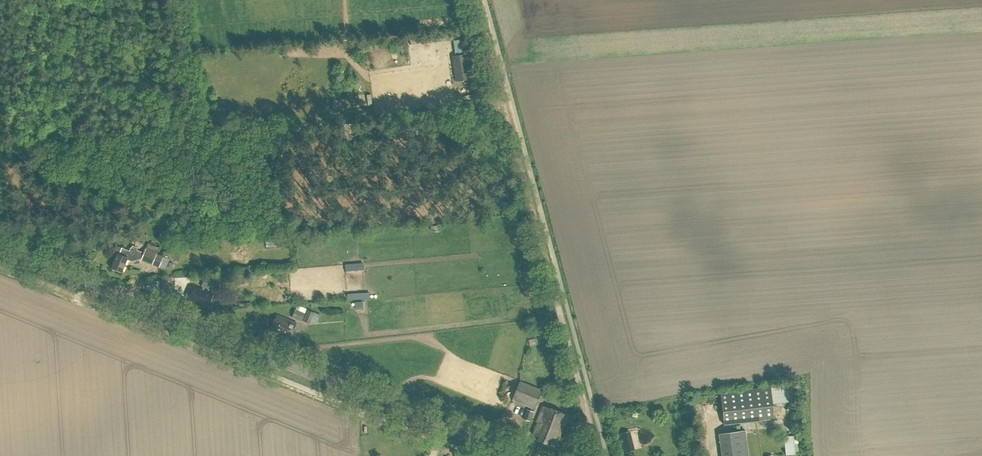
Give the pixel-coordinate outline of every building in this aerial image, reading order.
[(453,57),(456,81),(471,79),(467,54),(453,57)] [(117,254),(111,268),(120,272),(126,259),(132,261),(141,259),(145,251),(141,253),(137,251),(136,250),(137,248),(133,246),(132,248),(130,247),(129,251),(121,247),(116,245),(113,252),(117,254)] [(141,259),(141,260),(152,265),(156,254),(145,250),(145,251),(141,259)] [(194,286),(192,285),(186,299),(203,306),(204,303),(208,305),(212,294),(200,289),(194,286)] [(297,323),(277,315),(271,330),(291,338),(297,323)] [(520,381),(520,380),(511,400),(534,409),(542,390),(524,382),(526,379),(522,377),(520,381)] [(770,387),(720,393),(724,425),(774,419),(770,387)] [(538,440),(554,447),(558,438),(558,439),(568,416),(543,406),(537,422),(538,422),(533,434),(539,437),(538,440)] [(522,419),(529,421),(533,412),(524,408),(522,411),(525,412),(522,419)] [(743,431),(719,435),(722,455),(746,455),(743,431)]
